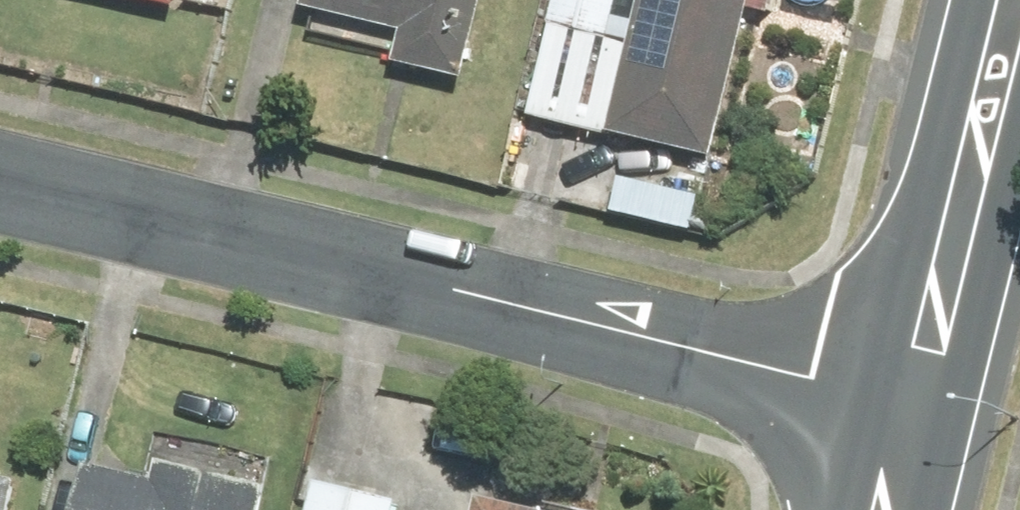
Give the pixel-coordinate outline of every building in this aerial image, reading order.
[(187,8),(189,0),(152,0),(187,8)] [(318,9),(414,32),(407,64),(477,81),(496,0),(320,0),(318,9)] [(622,133),(725,157),(762,0),(654,0),(622,133)] [(88,509),(275,509),(281,487),(172,461),(167,481),(99,465),(88,509)] [(31,481),(0,474),(0,509),(24,509),(31,481)] [(408,499),(327,476),(317,509),(405,509),(408,499)] [(492,509),(551,509),(495,497),(492,509)]
